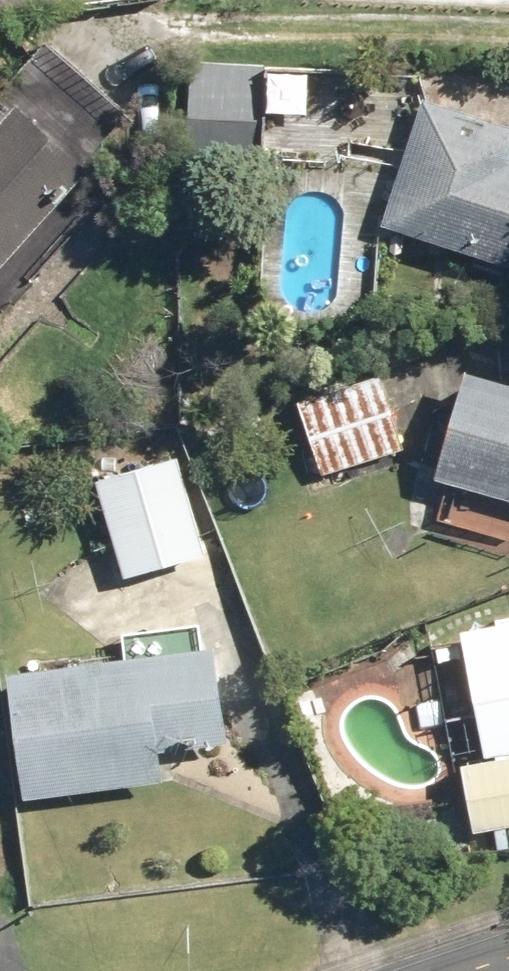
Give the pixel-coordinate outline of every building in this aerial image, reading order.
[(181,158),(257,159),(259,68),(183,66),(181,158)] [(508,276),(508,133),(420,102),(375,229),(508,276)] [(80,175),(11,114),(0,126),(0,265),(80,175)] [(508,505),(508,388),(460,373),(428,482),(508,505)] [(288,406),(312,481),(397,455),(372,379),(288,406)] [(89,483),(117,580),(198,556),(170,460),(89,483)] [(452,636),(453,642),(417,649),(440,766),(508,753),(508,625),(452,636)] [(13,805),(151,788),(148,757),(222,748),(209,653),(0,678),(0,701),(13,805)] [(461,836),(508,828),(508,757),(449,768),(461,836)]
